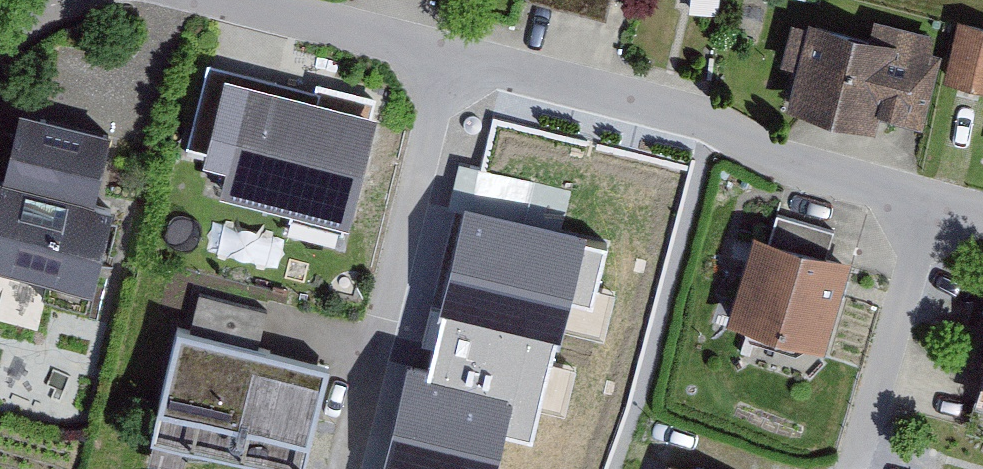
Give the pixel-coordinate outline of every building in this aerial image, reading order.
[(787,107),(875,130),(879,115),(923,127),(942,52),(931,49),(935,35),(874,19),(870,34),(809,18),(807,25),(792,21),(781,63),(797,67),(787,107)] [(943,81),(982,90),(982,25),(958,19),(943,81)] [(322,91),(207,62),(185,148),(228,159),(219,192),(351,227),(381,113),(320,98),(322,91)] [(0,178),(0,265),(94,288),(115,204),(95,200),(112,132),(20,110),(3,178),(0,178)] [(769,233),(753,228),(725,322),(743,327),(749,339),(796,352),(807,345),(826,351),(853,260),(827,252),(833,230),(775,213),(769,233)] [(467,216),(429,374),(410,369),(386,468),(497,468),(504,440),(529,446),(564,301),(591,308),(605,249),(467,216)] [(150,433),(290,468),(305,468),(331,365),(259,346),(268,310),(199,292),(189,330),(177,326),(150,433)] [(668,460),(665,468),(694,468),(668,460)]
